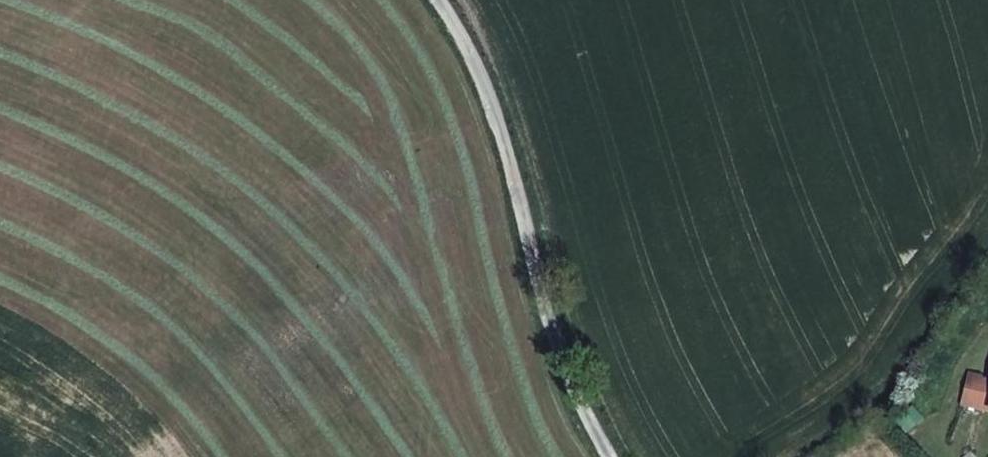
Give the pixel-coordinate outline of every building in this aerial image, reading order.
[(986,368),(984,378),(974,375),(964,404),(987,409),(987,368),(986,368)]
